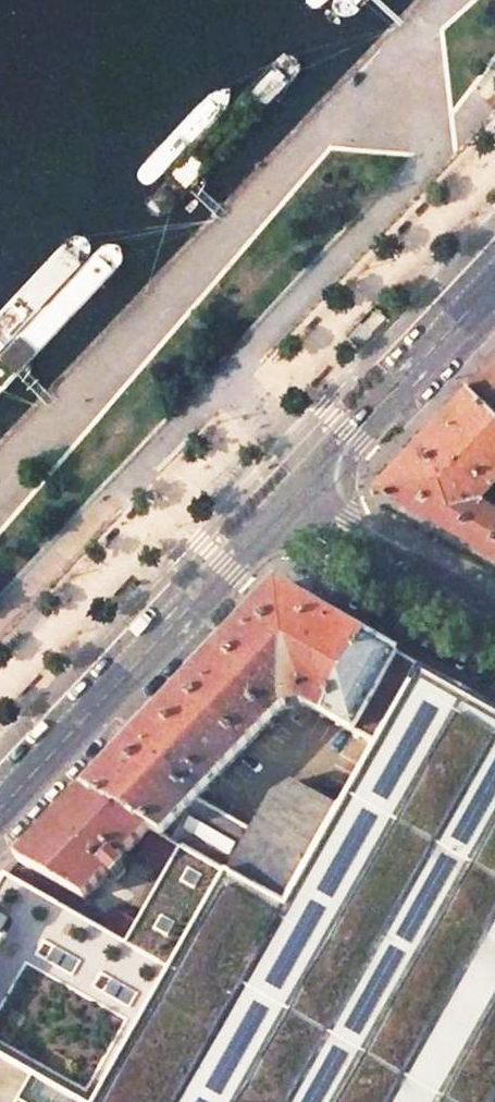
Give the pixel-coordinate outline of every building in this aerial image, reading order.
[(330,11),(339,16),(354,12),(365,0),(328,0),(330,11)] [(292,52),(283,56),(158,184),(151,195),(153,208),(163,213),(177,209),(303,79),(308,68),(303,55),(292,52)] [(74,234),(0,309),(0,354),(94,257),(98,246),(93,234),(83,230),(74,234)] [(108,248),(0,358),(0,401),(2,401),(129,270),(133,259),(128,247),(117,244),(108,248)] [(469,383),(494,407),(494,354),(469,383)] [(469,383),(421,433),(377,480),(377,482),(494,549),(494,407),(469,383)] [(421,668),(277,586),(177,693),(85,791),(151,828),(153,830),(182,846),(284,905),(339,810),(291,782),(272,793),(251,829),(197,799),(283,708),(305,705),(376,746),(421,668)] [(421,668),(376,746),(339,810),(284,905),(182,846),(167,872),(137,923),(126,942),(101,928),(7,875),(0,887),(0,1101),(494,1101),(494,710),(421,668)] [(341,742),(321,731),(299,769),(319,781),(341,742)] [(151,828),(85,791),(18,862),(84,899),(151,828)] [(182,846),(153,830),(139,855),(167,872),(182,846)] [(137,923),(112,909),(101,928),(126,942),(137,923)]
